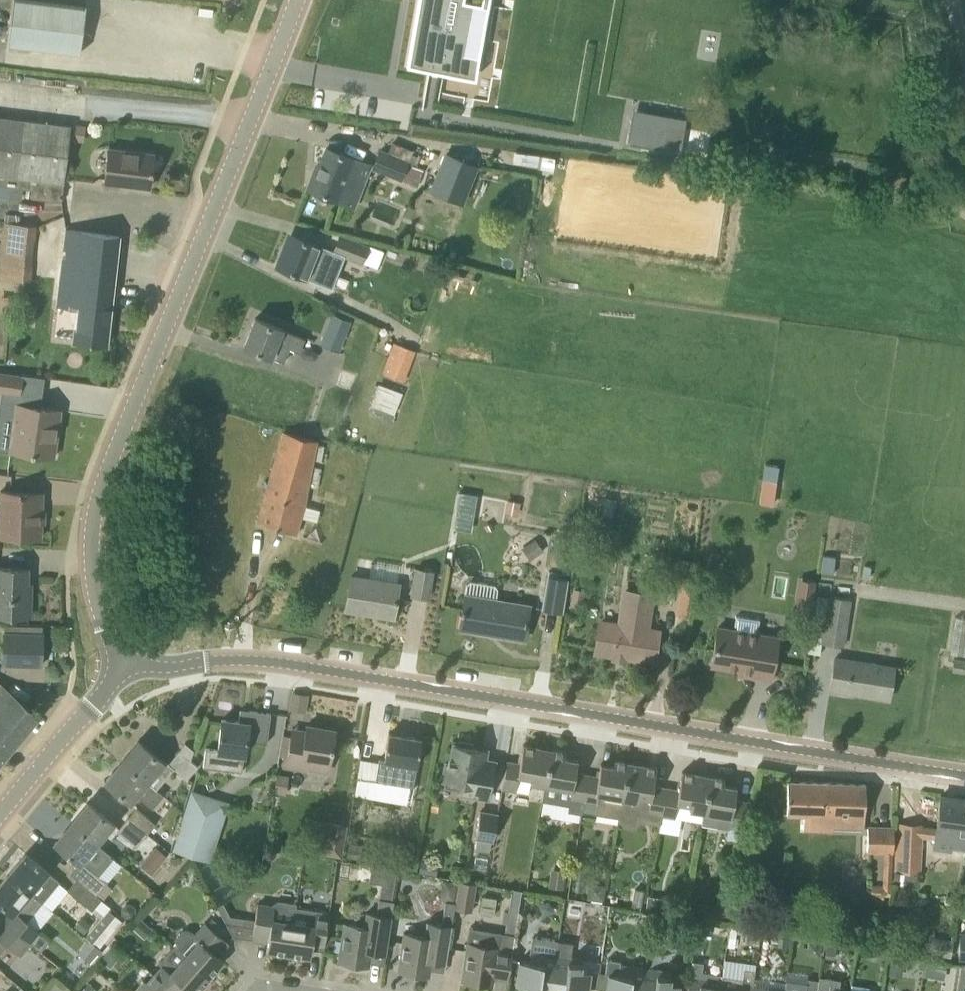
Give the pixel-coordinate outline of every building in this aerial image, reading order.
[(86,6),(36,0),(12,0),(7,43),(80,52),(86,6)] [(407,66),(433,71),(435,57),(472,64),(483,3),(467,0),(426,0),(414,66),(407,64),(407,66)] [(476,54),(505,58),(507,46),(575,55),(573,71),(675,85),(685,14),(581,0),(494,0),(491,19),(481,18),(476,54)] [(631,122),(627,143),(679,154),(686,119),(667,115),(664,129),(631,122)] [(0,117),(0,184),(32,188),(31,197),(62,201),(71,125),(0,117)] [(412,153),(413,151),(393,142),(389,153),(379,149),(371,168),(402,180),(402,179),(412,153)] [(348,202),(364,161),(327,147),(317,172),(314,171),(307,188),(341,199),(348,202)] [(150,187),(154,153),(109,148),(104,186),(119,188),(120,183),(150,187)] [(445,152),(431,191),(463,203),(478,165),(445,152)] [(30,279),(32,222),(0,221),(0,278),(30,279)] [(108,344),(120,236),(66,231),(57,306),(78,308),(75,338),(73,338),(73,340),(108,344)] [(333,250),(312,241),(294,234),(286,252),(282,251),(277,266),(321,283),(334,252),(362,264),(363,261),(382,269),(386,257),(382,255),(384,252),(339,235),(333,250)] [(340,351),(352,321),(332,313),(321,344),(340,351)] [(300,351),(305,337),(256,317),(244,346),(283,361),(289,347),(300,351)] [(405,381),(416,350),(394,342),(383,373),(405,381)] [(23,375),(0,372),(0,391),(20,394),(23,375)] [(378,384),(370,404),(391,411),(395,413),(401,392),(378,384)] [(13,432),(0,430),(0,449),(11,450),(54,457),(61,409),(17,403),(13,432)] [(314,442),(315,439),(284,430),(258,520),(297,534),(307,505),(303,504),(311,459),(314,442)] [(771,503),(772,479),(758,478),(757,503),(771,503)] [(449,525),(469,528),(473,492),(454,489),(449,525)] [(43,492),(1,490),(0,517),(0,547),(1,536),(41,537),(43,492)] [(823,554),(821,571),(833,573),(835,556),(823,554)] [(0,567),(0,615),(31,616),(32,583),(30,583),(28,583),(28,568),(0,567)] [(434,570),(433,569),(422,568),(416,567),(412,594),(430,597),(434,570)] [(629,567),(627,578),(645,581),(647,570),(629,567)] [(561,611),(566,578),(567,574),(550,571),(544,608),(561,611)] [(394,617),(399,584),(352,576),(346,609),(372,613),(373,611),(393,615),(392,617),(394,617)] [(811,613),(817,580),(799,577),(793,610),(811,613)] [(525,639),(530,604),(497,599),(499,588),(496,585),(471,580),(467,583),(465,594),(460,628),(484,632),(484,630),(495,632),(525,639)] [(650,626),(656,593),(623,588),(618,621),(602,618),(597,650),(653,660),(658,628),(650,626)] [(831,597),(824,642),(845,645),(852,599),(841,597),(841,598),(831,597)] [(771,678),(778,637),(758,634),(760,619),(736,616),(734,630),(718,628),(712,664),(739,669),(739,673),(771,678)] [(951,616),(950,652),(964,652),(964,617),(951,616)] [(226,617),(225,627),(233,628),(234,620),(235,618),(226,617)] [(42,665),(44,625),(3,623),(2,664),(42,665)] [(889,698),(894,667),(836,657),(830,688),(889,698)] [(953,671),(964,673),(964,660),(954,659),(953,671)] [(40,716),(3,683),(0,687),(0,764),(40,716)] [(290,691),(288,709),(304,710),(306,692),(290,691)] [(204,766),(242,771),(245,754),(246,754),(247,741),(267,743),(271,713),(249,710),(249,714),(240,713),(239,721),(222,719),(218,749),(206,747),(204,766)] [(329,766),(335,729),(307,725),(305,737),(293,735),(294,727),(293,727),(286,767),(308,771),(309,763),(329,766)] [(414,786),(422,737),(389,732),(385,758),(380,757),(376,779),(414,786)] [(147,781),(148,780),(163,760),(140,740),(123,761),(147,781)] [(472,746),(472,742),(459,740),(458,744),(453,743),(450,763),(446,762),(443,780),(462,783),(460,793),(489,798),(495,760),(486,758),(487,749),(483,748),(483,747),(482,746),(482,748),(472,746)] [(169,762),(174,767),(187,778),(198,765),(191,759),(194,749),(185,742),(169,762)] [(531,782),(545,784),(552,749),(523,744),(520,763),(507,760),(501,796),(511,798),(512,789),(529,792),(531,782)] [(582,813),(584,801),(589,774),(575,772),(578,759),(564,757),(565,751),(552,749),(545,784),(542,800),(569,804),(568,810),(582,813)] [(622,798),(630,762),(615,760),(614,765),(601,763),(599,776),(589,774),(584,801),(597,804),(596,813),(619,817),(622,800),(622,798)] [(131,801),(147,781),(123,761),(106,781),(131,801)] [(622,798),(622,800),(635,802),(636,798),(650,801),(649,809),(662,811),(667,787),(653,785),(656,767),(630,762),(622,798)] [(703,812),(711,776),(682,771),(679,790),(667,787),(662,811),(661,815),(675,817),(678,801),(691,803),(690,809),(703,812)] [(743,828),(747,801),(734,799),(737,786),(723,784),(724,778),(711,776),(703,812),(731,816),(729,826),(743,828)] [(864,826),(866,784),(788,780),(787,813),(804,814),(804,829),(833,831),(833,825),(864,826)] [(937,828),(935,839),(934,847),(964,851),(964,798),(941,795),(937,828)] [(97,842),(113,822),(89,802),(72,822),(97,842)] [(210,860),(224,816),(188,805),(174,849),(210,860)] [(147,834),(156,823),(136,807),(127,818),(147,834)] [(476,836),(478,837),(476,848),(490,851),(492,839),(494,839),(498,814),(480,811),(476,836)] [(137,846),(147,834),(127,818),(118,830),(137,846)] [(97,894),(107,881),(99,875),(113,858),(110,855),(110,854),(97,842),(72,822),(55,842),(79,862),(71,872),(77,878),(97,894)] [(342,858),(347,825),(327,822),(325,835),(310,832),(307,852),(342,858)] [(898,824),(896,871),(917,872),(921,873),(923,837),(921,837),(922,825),(898,824)] [(867,852),(885,852),(893,853),(894,827),(868,826),(867,852)] [(348,851),(348,856),(361,858),(362,850),(363,843),(350,840),(348,851)] [(156,846),(141,864),(152,874),(167,856),(156,846)] [(9,873),(43,902),(59,882),(60,881),(48,871),(48,870),(26,853),(9,873)] [(420,860),(418,872),(437,875),(439,863),(420,860)] [(9,873),(0,884),(0,901),(12,911),(4,921),(32,943),(41,951),(50,940),(40,932),(41,931),(28,920),(33,914),(43,902),(9,873)] [(102,899),(97,894),(77,878),(68,889),(93,910),(102,899)] [(472,911),(477,882),(459,879),(455,908),(472,911)] [(511,959),(522,890),(512,889),(505,933),(490,931),(485,930),(483,945),(468,942),(462,980),(493,985),(497,957),(511,959)] [(648,894),(646,907),(656,908),(658,896),(648,894)] [(386,952),(388,940),(394,900),(379,898),(377,913),(367,912),(365,926),(344,923),(338,960),(370,965),(372,950),(386,952)] [(425,935),(404,932),(398,970),(430,975),(434,947),(447,949),(445,962),(446,962),(452,925),(455,901),(446,900),(443,924),(427,921),(425,935)] [(278,902),(275,905),(258,902),(252,939),(254,939),(254,935),(269,937),(267,950),(289,953),(296,909),(296,904),(278,902)] [(247,937),(249,926),(250,918),(231,915),(223,903),(218,905),(228,923),(233,934),(247,937)] [(324,946),(330,911),(296,906),(296,909),(289,953),(311,956),(313,944),(324,946)] [(102,917),(86,937),(89,940),(93,942),(100,948),(122,921),(116,915),(109,909),(102,917)] [(221,935),(225,929),(210,916),(195,933),(193,931),(190,930),(184,930),(179,932),(177,935),(176,939),(177,943),(174,946),(209,977),(224,960),(215,952),(226,939),(221,935)] [(8,944),(22,956),(32,943),(4,921),(0,925),(0,954),(8,944)] [(762,928),(747,927),(746,934),(745,944),(760,945),(762,928)] [(106,953),(100,948),(93,942),(89,940),(79,953),(95,966),(106,953)] [(581,969),(583,958),(571,956),(573,943),(558,940),(556,954),(557,954),(551,990),(578,990),(579,990),(588,990),(589,981),(598,982),(600,969),(591,967),(590,970),(581,969)] [(209,977),(174,946),(160,963),(162,965),(155,973),(163,980),(176,990),(180,990),(185,985),(192,990),(196,990),(209,977)] [(556,954),(531,950),(530,961),(520,960),(516,982),(526,983),(525,990),(551,990),(557,954),(556,954)] [(646,967),(620,964),(621,960),(608,958),(606,972),(609,973),(606,990),(642,990),(646,967)] [(891,960),(889,973),(901,975),(903,962),(891,960)] [(723,975),(723,974),(703,971),(704,962),(692,961),(688,990),(720,990),(723,975)] [(925,964),(923,974),(932,976),(934,966),(925,964)] [(680,983),(670,982),(672,971),(646,967),(642,990),(679,990),(680,983)] [(753,986),(756,970),(744,968),(743,978),(723,975),(720,990),(753,990),(753,986)] [(163,980),(155,973),(147,982),(144,980),(134,990),(176,990),(163,980)] [(840,979),(820,976),(819,980),(817,990),(839,990),(840,979)] [(819,980),(808,978),(807,983),(787,980),(785,990),(817,990),(819,980)]
